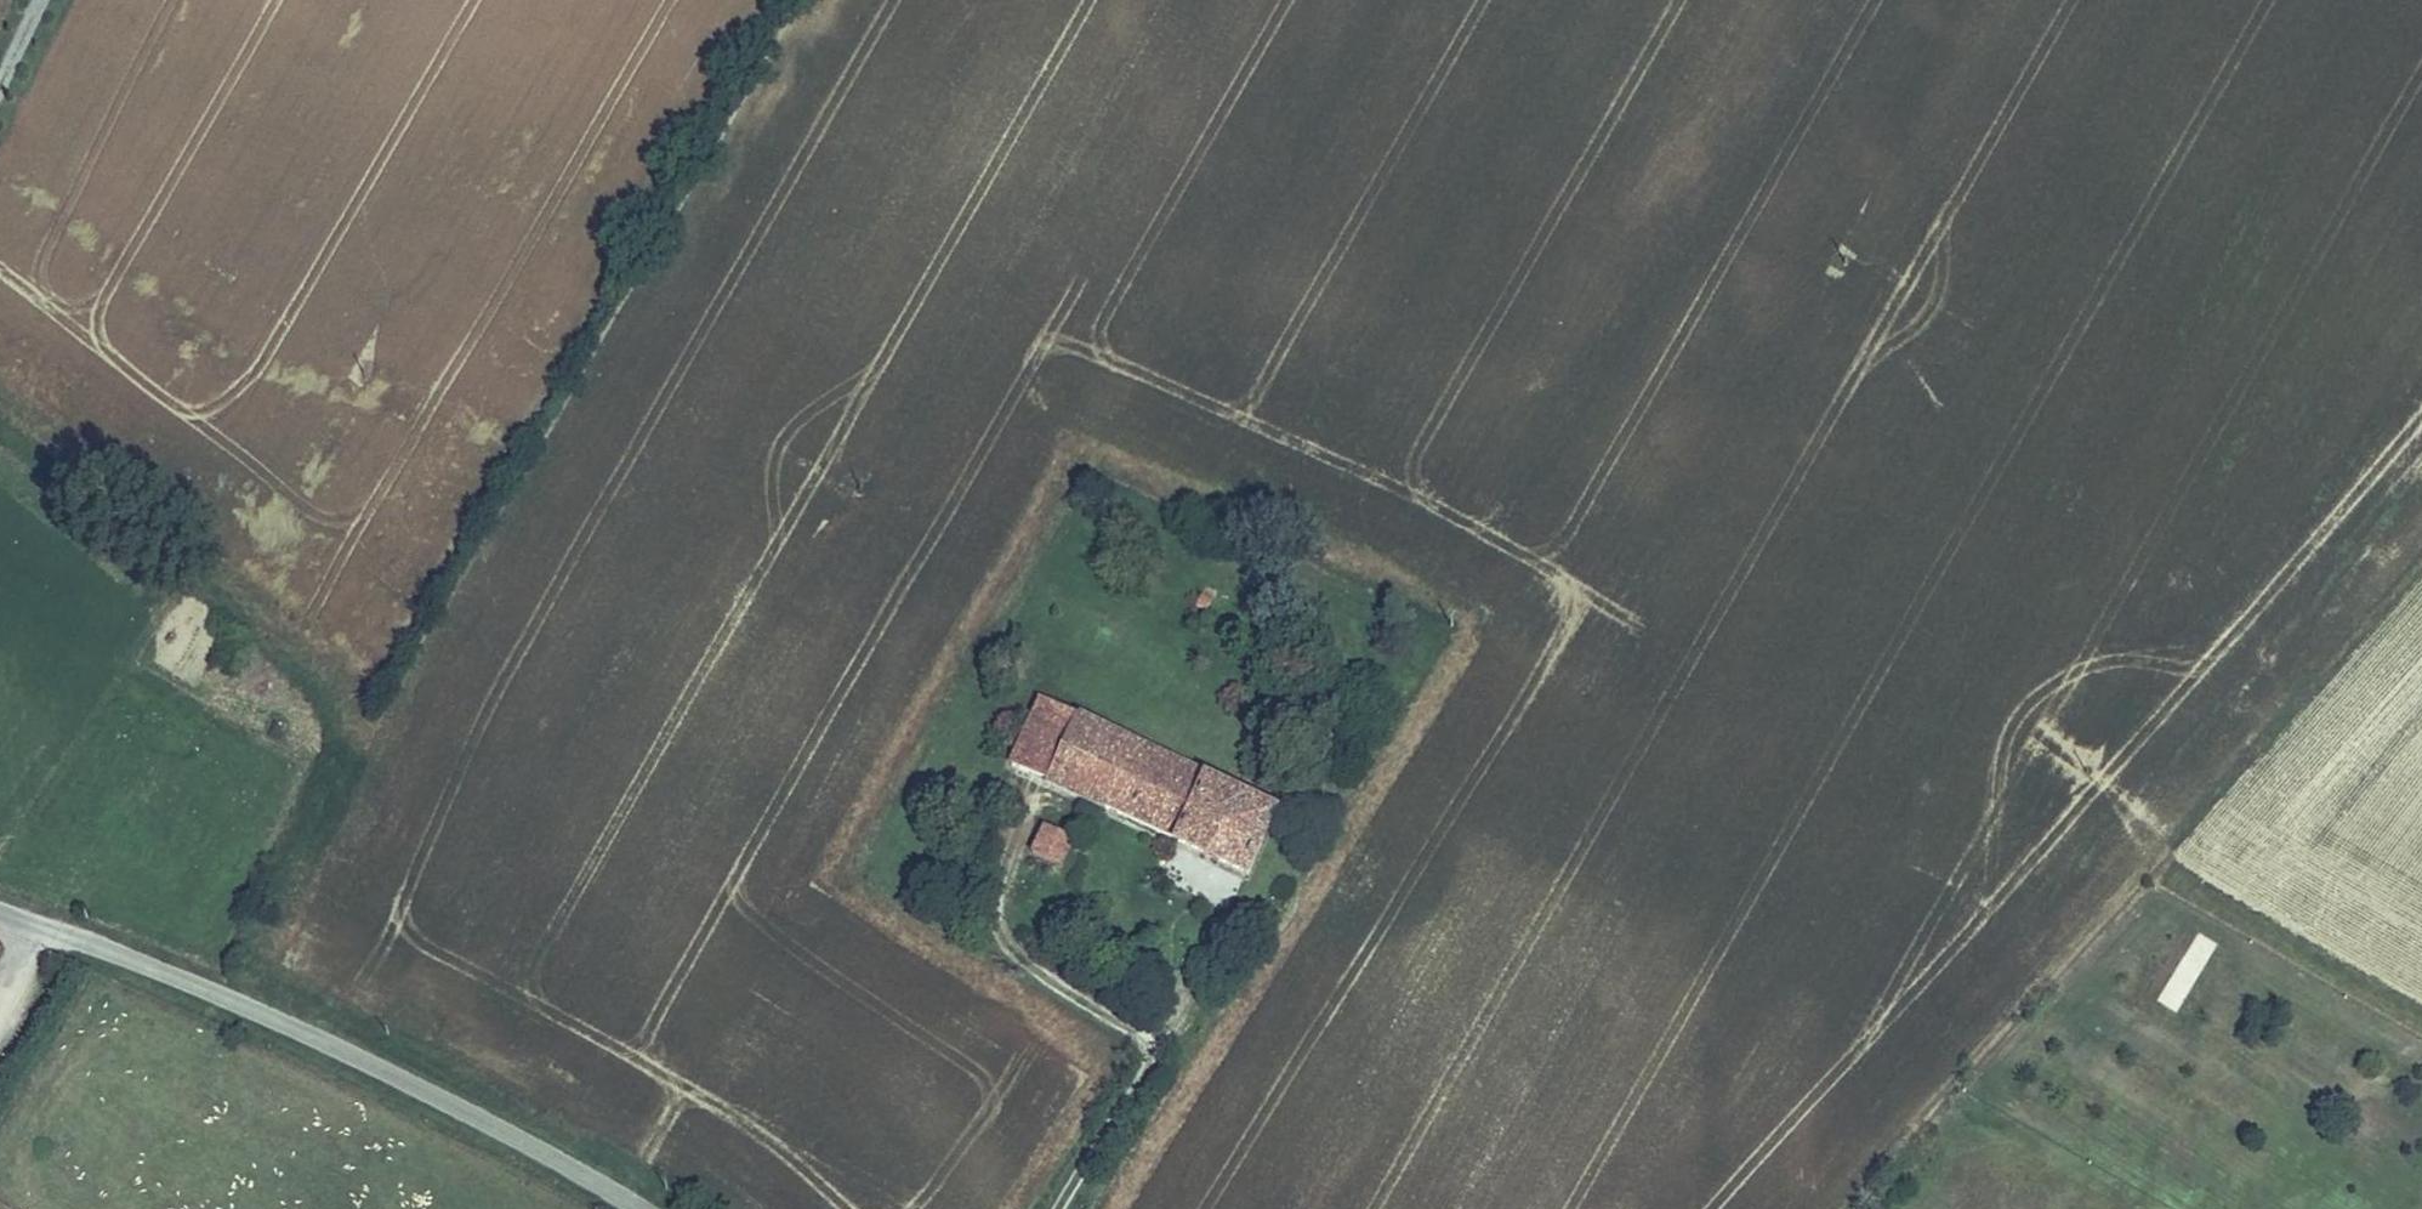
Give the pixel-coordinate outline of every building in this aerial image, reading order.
[(979,755),(1216,862),(1244,798),(1010,692),(979,755)] [(1047,879),(1074,891),(1088,857),(1062,844),(1047,879)]
